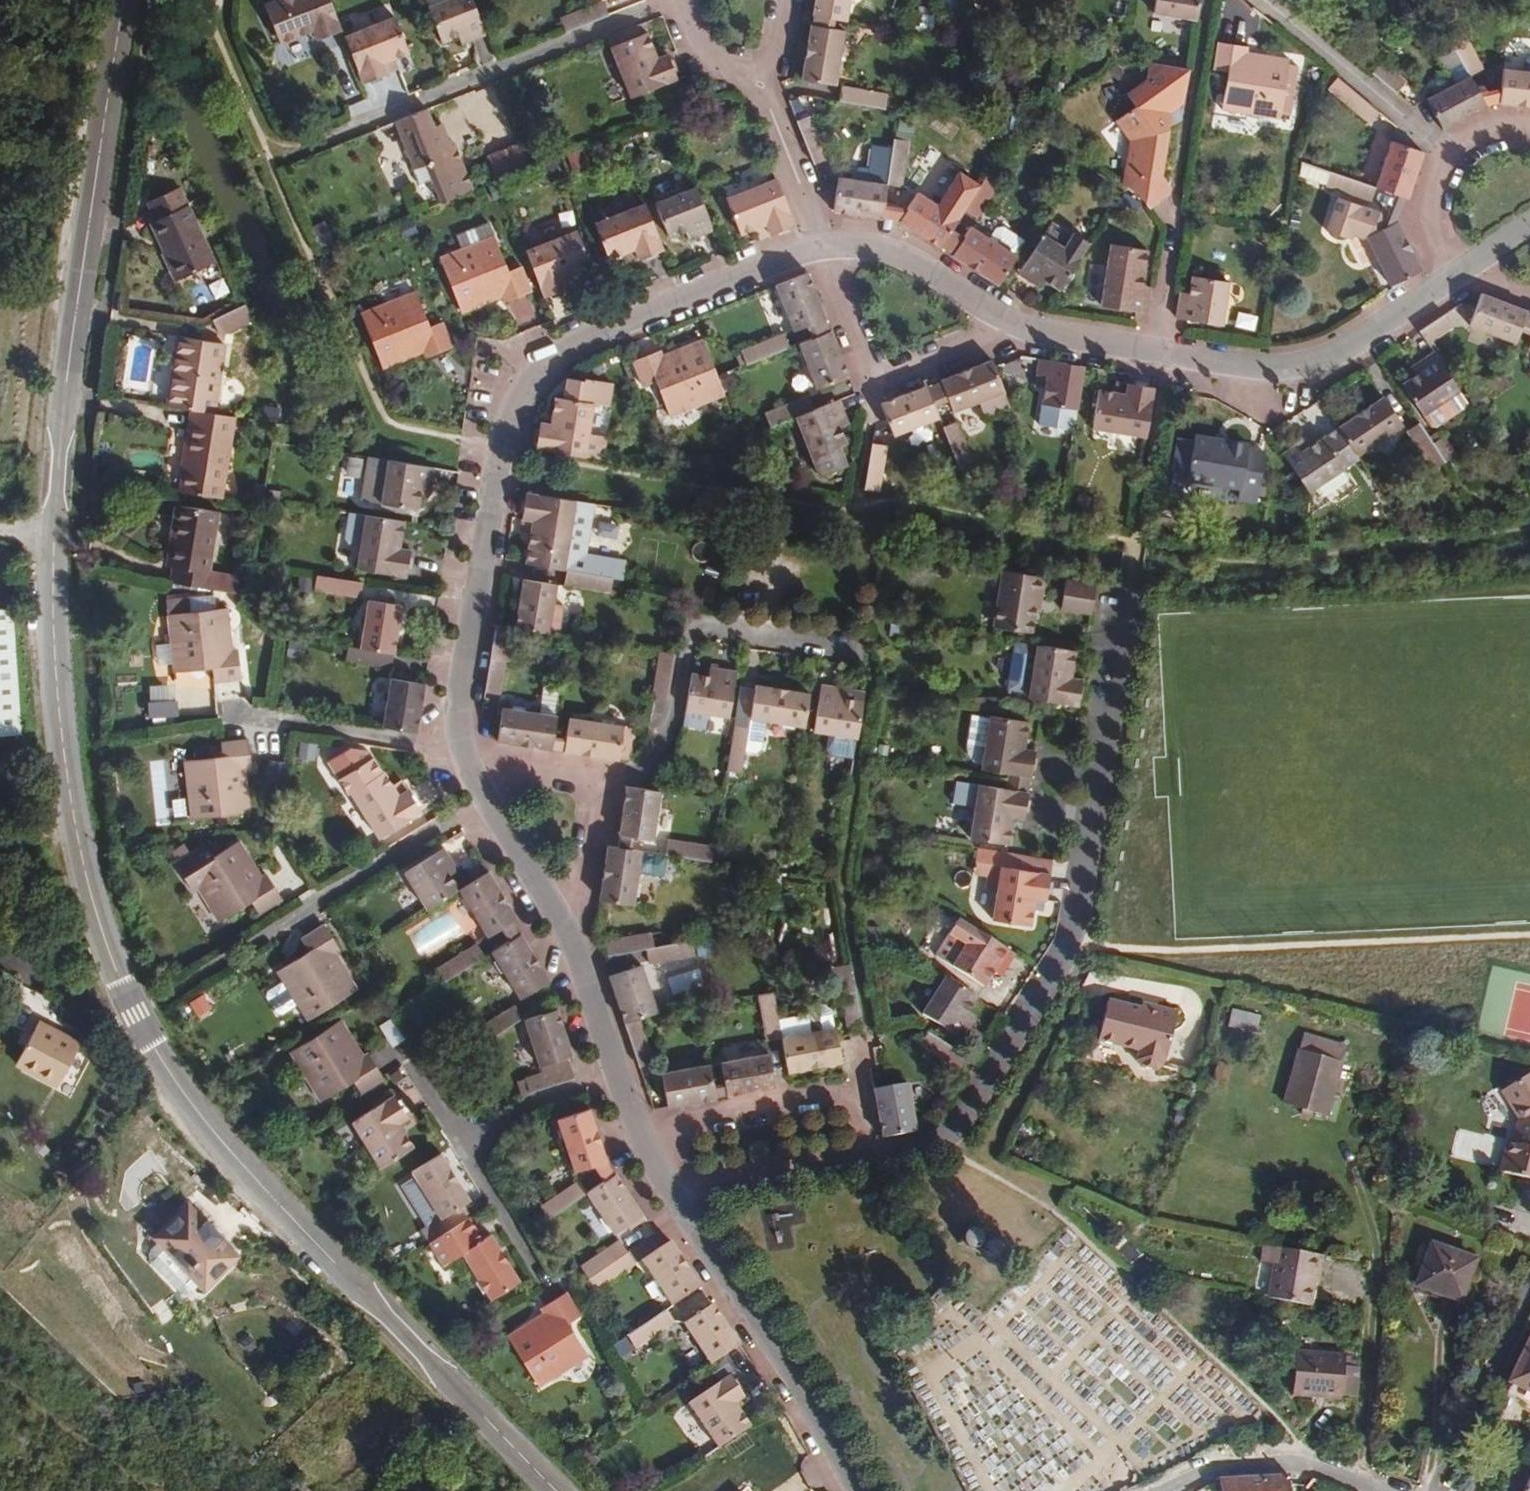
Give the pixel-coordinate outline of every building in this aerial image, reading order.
[(280,43),(313,30),(316,39),(341,30),(330,0),(274,0),(264,4),(280,43)] [(442,43),(458,36),(461,44),(486,35),(472,0),(448,0),(428,8),(442,43)] [(832,19),(846,21),(850,0),(815,0),(813,15),(814,15),(819,16),(832,19)] [(1153,12),(1196,20),(1199,0),(1155,0),(1153,12)] [(609,15),(603,1),(560,19),(565,32),(609,15)] [(347,31),(390,18),(387,7),(343,20),(347,31)] [(830,28),(832,19),(819,16),(814,15),(812,26),(830,28)] [(344,36),(362,83),(398,69),(394,59),(409,53),(394,17),(344,36)] [(643,23),(637,26),(641,35),(647,33),(643,23)] [(830,28),(812,26),(810,25),(801,79),(835,85),(844,30),(830,28)] [(641,35),(637,26),(608,37),(631,96),(677,79),(667,54),(657,58),(647,33),(641,35)] [(1448,35),(1470,76),(1483,69),(1461,28),(1448,35)] [(1449,69),(1463,62),(1451,41),(1436,49),(1447,70),(1449,69)] [(1246,57),(1246,53),(1248,47),(1218,42),(1214,69),(1228,72),(1222,110),(1279,118),(1289,60),(1267,56),(1266,61),(1246,57)] [(1356,58),(1365,65),(1373,55),(1364,48),(1356,58)] [(1267,56),(1246,53),(1246,57),(1266,61),(1267,56)] [(1373,55),(1365,65),(1364,66),(1395,92),(1404,81),(1373,55)] [(1499,101),(1499,103),(1529,106),(1529,57),(1527,59),(1526,72),(1503,69),(1500,89),(1499,101)] [(1129,152),(1125,184),(1138,192),(1149,208),(1168,194),(1170,187),(1160,174),(1168,127),(1175,122),(1169,114),(1183,104),(1189,69),(1149,62),(1146,81),(1127,95),(1135,106),(1117,120),(1136,147),(1129,152)] [(1485,105),(1479,94),(1470,76),(1463,62),(1449,69),(1456,83),(1426,99),(1443,129),(1486,106),(1485,105)] [(1328,88),(1370,123),(1379,112),(1337,77),(1328,88)] [(885,109),(887,94),(841,86),(839,100),(885,109)] [(1500,89),(1479,94),(1485,105),(1499,101),(1500,89)] [(437,135),(435,128),(427,109),(395,121),(414,169),(413,170),(418,184),(432,179),(441,203),(473,190),(454,142),(446,139),(437,135)] [(814,164),(827,159),(810,115),(796,121),(814,164)] [(441,125),(435,128),(437,135),(446,139),(441,125)] [(908,142),(893,140),(892,148),(887,184),(901,186),(908,142)] [(1423,152),(1391,141),(1375,187),(1408,199),(1423,152)] [(487,156),(497,181),(530,168),(520,143),(487,156)] [(882,219),(882,217),(884,206),(887,184),(892,148),(872,145),(868,170),(859,168),(857,181),(838,178),(833,212),(882,219)] [(1370,201),(1375,187),(1300,162),(1298,175),(1327,185),(1326,186),(1370,201)] [(906,210),(900,220),(899,221),(940,248),(981,184),(960,171),(937,206),(917,193),(906,210)] [(740,234),(755,228),(759,239),(794,224),(776,178),(726,198),(740,234)] [(179,187),(148,202),(156,220),(151,223),(177,280),(215,262),(179,187)] [(689,239),(714,230),(697,187),(656,202),(670,237),(686,231),(689,239)] [(1362,236),(1366,236),(1390,285),(1420,270),(1396,221),(1385,226),(1376,211),(1337,198),(1326,231),(1350,239),(1354,228),(1362,236)] [(638,259),(664,250),(646,203),(595,222),(609,258),(635,249),(638,259)] [(906,210),(884,206),(882,217),(900,220),(906,210)] [(1072,235),(1052,222),(1019,274),(1040,288),(1045,280),(1060,290),(1090,243),(1073,233),(1072,235)] [(455,236),(460,249),(493,236),(488,223),(455,236)] [(1016,256),(970,227),(952,255),(998,285),(1016,256)] [(569,287),(565,277),(590,267),(576,231),(526,251),(544,297),(569,287)] [(493,236),(460,249),(439,257),(461,313),(482,305),(480,300),(499,292),(501,297),(503,302),(531,292),(521,266),(507,272),(493,236)] [(1140,296),(1142,286),(1147,250),(1111,244),(1100,305),(1146,313),(1149,298),(1140,296)] [(776,285),(794,331),(825,318),(807,272),(776,285)] [(210,297),(224,290),(217,275),(203,281),(210,297)] [(1187,304),(1178,303),(1176,318),(1222,325),(1229,282),(1192,276),(1189,294),(1187,304)] [(1151,288),(1142,286),(1140,296),(1149,298),(1151,288)] [(421,348),(423,353),(425,358),(452,347),(442,322),(429,327),(414,291),(361,313),(383,369),(404,360),(402,356),(421,348)] [(482,305),(501,297),(499,292),(480,300),(482,305)] [(1180,292),(1178,303),(1187,304),(1189,294),(1180,292)] [(1481,294),(1469,325),(1515,343),(1527,311),(1481,294)] [(221,335),(252,319),(245,304),(213,319),(221,335)] [(1419,331),(1427,344),(1453,327),(1445,314),(1419,331)] [(799,344),(816,389),(848,376),(830,331),(799,344)] [(784,333),(740,351),(746,364),(789,347),(784,333)] [(179,335),(173,371),(178,371),(184,336),(179,335)] [(178,371),(173,371),(168,406),(191,409),(213,413),(225,343),(184,336),(178,371)] [(664,360),(662,355),(660,350),(632,361),(643,386),(657,381),(671,417),(724,395),(702,339),(681,348),(683,352),(664,360)] [(404,360),(423,353),(421,348),(402,356),(404,360)] [(681,348),(662,355),(664,360),(683,352),(681,348)] [(1442,402),(1459,391),(1433,352),(1420,361),(1425,368),(1416,374),(1402,384),(1422,415),(1442,402)] [(1047,371),(1042,404),(1076,410),(1084,366),(1039,359),(1037,370),(1047,371)] [(941,382),(948,400),(953,412),(978,402),(984,417),(1010,407),(991,360),(940,380),(941,382)] [(1411,367),(1416,374),(1425,368),(1420,361),(1411,367)] [(555,397),(551,424),(540,422),(535,449),(601,463),(606,438),(589,435),(594,405),(608,407),(612,385),(567,378),(564,399),(555,397)] [(941,382),(927,387),(934,406),(948,400),(941,382)] [(1099,390),(1092,428),(1145,437),(1154,387),(1115,382),(1113,392),(1099,390)] [(934,406),(927,387),(926,386),(881,404),(893,435),(939,417),(934,406)] [(1469,406),(1459,391),(1442,402),(1452,416),(1469,406)] [(796,417),(813,410),(808,396),(765,413),(770,427),(796,417)] [(1383,396),(1337,427),(1356,456),(1402,425),(1383,396)] [(813,410),(796,417),(819,477),(847,465),(840,447),(847,444),(840,427),(836,417),(838,417),(845,414),(839,400),(813,410)] [(186,460),(185,467),(181,492),(221,498),(234,417),(213,413),(191,409),(182,459),(186,460)] [(838,417),(836,417),(840,427),(849,424),(845,414),(838,417)] [(960,470),(973,465),(956,422),(942,427),(960,470)] [(1418,422),(1406,431),(1432,469),(1444,462),(1418,422)] [(1356,456),(1337,427),(1311,443),(1304,432),(1291,441),(1294,445),(1285,451),(1308,492),(1358,458),(1356,456)] [(1248,444),(1194,435),(1193,439),(1178,437),(1173,467),(1189,470),(1187,479),(1240,488),(1238,498),(1257,502),(1264,452),(1247,449),(1248,444)] [(879,492),(886,446),(872,444),(864,489),(879,492)] [(421,493),(429,495),(434,468),(368,458),(361,500),(382,503),(381,508),(405,512),(405,507),(418,509),(421,493)] [(94,463),(92,478),(99,479),(101,463),(94,463)] [(247,493),(246,497),(236,495),(236,500),(261,504),(262,496),(247,493)] [(525,564),(566,570),(612,578),(615,563),(585,558),(593,504),(526,493),(521,525),(522,526),(522,531),(530,532),(525,564)] [(176,538),(171,568),(173,568),(171,583),(233,592),(235,576),(209,572),(219,511),(177,505),(171,537),(176,538)] [(410,550),(399,549),(404,521),(349,512),(345,538),(349,543),(361,545),(357,569),(406,576),(410,550)] [(166,567),(171,568),(176,538),(171,537),(166,567)] [(612,578),(566,570),(564,585),(610,592),(612,578)] [(1038,594),(1045,595),(1047,578),(1004,570),(995,627),(1032,633),(1038,594)] [(314,590),(360,598),(362,583),(316,575),(314,590)] [(523,579),(515,628),(549,634),(556,585),(523,579)] [(1066,581),(1061,608),(1093,613),(1097,585),(1066,581)] [(213,596),(188,599),(190,612),(214,609),(213,596)] [(224,631),(229,630),(227,608),(214,609),(190,612),(188,599),(188,597),(165,599),(173,673),(212,668),(214,682),(240,679),(237,649),(232,650),(226,651),(224,631)] [(360,649),(393,654),(401,606),(368,600),(360,649)] [(563,605),(554,604),(549,634),(558,635),(563,605)] [(15,605),(0,607),(0,731),(23,729),(25,729),(15,605)] [(510,662),(515,628),(496,625),(485,692),(499,694),(505,661),(510,662)] [(1082,680),(1071,678),(1075,651),(1037,645),(1028,698),(1077,706),(1082,680)] [(391,668),(393,654),(360,649),(347,646),(345,661),(391,668)] [(660,652),(653,698),(667,700),(674,654),(660,652)] [(708,676),(692,674),(683,725),(726,732),(736,672),(709,667),(708,676)] [(424,684),(391,678),(383,727),(416,733),(424,684)] [(171,682),(142,683),(143,715),(172,714),(171,682)] [(556,716),(561,687),(546,684),(541,714),(556,716)] [(750,719),(804,728),(810,693),(756,685),(750,719)] [(863,702),(835,698),(836,689),(821,687),(814,732),(857,738),(863,702)] [(556,716),(502,708),(501,715),(497,741),(551,750),(556,716)] [(969,745),(985,747),(989,718),(973,715),(969,745)] [(985,747),(982,763),(981,769),(1009,774),(1007,782),(1028,785),(1029,777),(1030,777),(1035,751),(1024,749),(1028,722),(989,716),(989,718),(985,747)] [(629,759),(630,745),(621,743),(623,727),(623,726),(569,717),(564,752),(626,761),(629,759)] [(741,774),(748,728),(734,725),(726,771),(741,774)] [(633,729),(623,727),(621,743),(630,745),(633,729)] [(828,737),(827,753),(848,754),(849,738),(828,737)] [(240,770),(245,769),(251,769),(248,739),(220,742),(222,756),(184,761),(191,818),(250,811),(247,789),(243,790),(240,770)] [(985,747),(969,745),(967,752),(973,760),(982,763),(985,747)] [(408,790),(407,790),(401,780),(392,786),(384,772),(382,773),(373,758),(339,779),(348,794),(351,793),(379,838),(421,812),(408,790)] [(1026,793),(1028,785),(1007,782),(1006,790),(978,785),(970,838),(1008,845),(1013,817),(1024,819),(1028,793),(1026,793)] [(653,839),(660,792),(626,786),(619,835),(653,839)] [(247,862),(251,860),(239,840),(214,856),(206,843),(175,862),(193,891),(198,888),(219,922),(251,901),(259,914),(282,899),(266,874),(262,877),(258,879),(247,862)] [(712,861),(714,847),(668,840),(666,855),(712,861)] [(633,905),(641,851),(607,846),(599,900),(633,905)] [(444,865),(452,860),(444,848),(404,872),(427,909),(459,889),(450,875),(444,865)] [(1001,867),(997,889),(992,921),(1031,927),(1034,910),(1041,912),(1043,900),(1046,901),(1050,875),(1016,869),(1018,855),(978,849),(975,863),(977,863),(1001,867)] [(262,877),(251,860),(247,862),(258,879),(262,877)] [(457,870),(452,860),(444,865),(450,875),(457,870)] [(986,887),(997,889),(1001,867),(977,863),(976,874),(988,876),(986,887)] [(501,928),(511,922),(517,918),(488,871),(459,889),(488,936),(501,928)] [(999,963),(1007,968),(1015,955),(959,920),(935,957),(984,987),(994,972),(999,963)] [(501,928),(509,941),(519,935),(511,922),(501,928)] [(330,955),(334,952),(339,949),(324,925),(301,939),(308,951),(276,971),(282,981),(270,989),(268,995),(278,1011),(284,1012),(296,1004),(306,1020),(357,988),(345,969),(341,972),(330,955)] [(608,956),(654,947),(651,933),(605,941),(608,956)] [(520,934),(519,935),(509,941),(491,952),(520,999),(549,981),(520,934)] [(484,956),(476,944),(437,969),(444,981),(484,956)] [(345,969),(334,952),(330,955),(341,972),(345,969)] [(1001,977),(1007,968),(999,963),(994,972),(1001,977)] [(624,1023),(638,1018),(657,1012),(641,965),(609,976),(624,1023)] [(0,970),(0,988),(9,975),(0,970)] [(668,993),(696,992),(695,974),(668,975),(668,993)] [(939,1025),(958,1036),(962,1039),(970,1027),(962,1021),(968,1013),(977,997),(946,977),(922,1014),(939,1025)] [(767,1039),(781,1036),(773,991),(758,994),(767,1039)] [(1166,1058),(1178,1013),(1157,1009),(1156,1013),(1141,1010),(1108,1001),(1098,1041),(1137,1051),(1135,1061),(1138,1066),(1155,1071),(1162,1067),(1164,1058),(1166,1058)] [(1156,1013),(1157,1009),(1142,1005),(1141,1010),(1156,1013)] [(483,1043),(523,1018),(515,1006),(475,1030),(483,1043)] [(525,1079),(531,1094),(535,1092),(574,1079),(570,1064),(567,1065),(565,1058),(572,1056),(557,1009),(524,1020),(542,1073),(525,1079)] [(1259,1017),(1231,1011),(1227,1028),(1255,1034),(1259,1017)] [(976,1017),(968,1013),(962,1021),(970,1027),(976,1017)] [(388,1047),(401,1040),(388,1016),(375,1024),(388,1047)] [(653,1062),(638,1018),(624,1023),(639,1067),(653,1062)] [(348,1042),(353,1039),(341,1020),(290,1051),(321,1100),(354,1080),(361,1092),(384,1079),(369,1053),(363,1056),(359,1059),(348,1042)] [(39,1021),(38,1022),(22,1052),(16,1064),(58,1087),(80,1043),(79,1043),(40,1022),(39,1021)] [(954,1043),(958,1036),(939,1025),(935,1031),(954,1043)] [(837,1033),(782,1043),(789,1077),(843,1067),(838,1042),(837,1033)] [(920,1045),(959,1070),(967,1058),(928,1033),(920,1045)] [(1310,1117),(1311,1112),(1327,1116),(1334,1091),(1340,1093),(1342,1083),(1336,1082),(1345,1047),(1302,1035),(1284,1104),(1303,1109),(1301,1114),(1310,1117)] [(363,1056),(353,1039),(348,1042),(359,1059),(363,1056)] [(769,1054),(721,1063),(727,1096),(775,1087),(769,1054)] [(710,1065),(661,1074),(668,1107),(716,1098),(710,1065)] [(1501,1090),(1518,1118),(1513,1142),(1508,1141),(1501,1171),(1529,1179),(1529,1073),(1501,1090)] [(524,1098),(531,1094),(525,1079),(518,1081),(524,1098)] [(874,1090),(883,1138),(916,1132),(907,1084),(874,1090)] [(395,1096),(352,1122),(380,1168),(413,1147),(399,1124),(409,1118),(395,1096)] [(595,1165),(606,1161),(607,1161),(589,1109),(558,1120),(575,1172),(595,1165)] [(429,1243),(469,1219),(462,1207),(470,1201),(441,1155),(412,1173),(441,1219),(422,1231),(429,1243)] [(595,1165),(604,1181),(614,1175),(606,1161),(595,1165)] [(615,1174),(614,1175),(604,1181),(587,1193),(614,1234),(642,1215),(615,1174)] [(547,1217),(587,1193),(579,1180),(540,1205),(547,1217)] [(199,1283),(203,1288),(238,1255),(236,1254),(220,1238),(204,1221),(189,1205),(188,1203),(153,1237),(155,1238),(155,1237),(158,1241),(199,1283)] [(207,1219),(204,1221),(220,1238),(223,1236),(207,1219)] [(469,1219),(429,1243),(444,1266),(463,1254),(491,1300),(520,1282),(491,1235),(483,1241),(469,1219)] [(969,1224),(958,1243),(997,1265),(1008,1246),(969,1224)] [(588,1278),(627,1252),(619,1240),(580,1266),(588,1278)] [(199,1283),(158,1241),(151,1247),(149,1252),(148,1257),(151,1261),(178,1290),(183,1293),(188,1292),(193,1290),(199,1283)] [(642,1260),(672,1306),(700,1287),(670,1242),(642,1260)] [(1435,1288),(1462,1298),(1466,1286),(1476,1260),(1432,1244),(1417,1285),(1434,1291),(1435,1288)] [(1310,1306),(1315,1283),(1316,1272),(1320,1272),(1323,1256),(1264,1245),(1261,1262),(1275,1265),(1269,1298),(1310,1306)] [(635,1264),(627,1252),(588,1278),(596,1290),(635,1264)] [(1459,1306),(1462,1298),(1435,1288),(1434,1291),(1417,1285),(1415,1290),(1459,1306)] [(528,1328),(526,1323),(506,1335),(538,1386),(588,1356),(567,1323),(580,1316),(565,1292),(540,1308),(543,1313),(546,1317),(528,1328)] [(740,1345),(712,1305),(684,1323),(711,1364),(740,1345)] [(635,1348),(674,1322),(666,1310),(627,1337),(635,1348)] [(543,1313),(526,1323),(528,1328),(546,1317),(543,1313)] [(1529,1398),(1529,1344),(1509,1388),(1529,1398)] [(1296,1351),(1293,1394),(1342,1398),(1342,1396),(1357,1397),(1359,1367),(1344,1365),(1345,1355),(1296,1351)] [(751,1426),(736,1404),(755,1390),(739,1366),(688,1400),(719,1448),(751,1426)] [(1266,1476),(1218,1479),(1221,1490),(1267,1490),(1266,1476)] [(1266,1476),(1267,1490),(1290,1490),(1289,1476),(1266,1476)]
